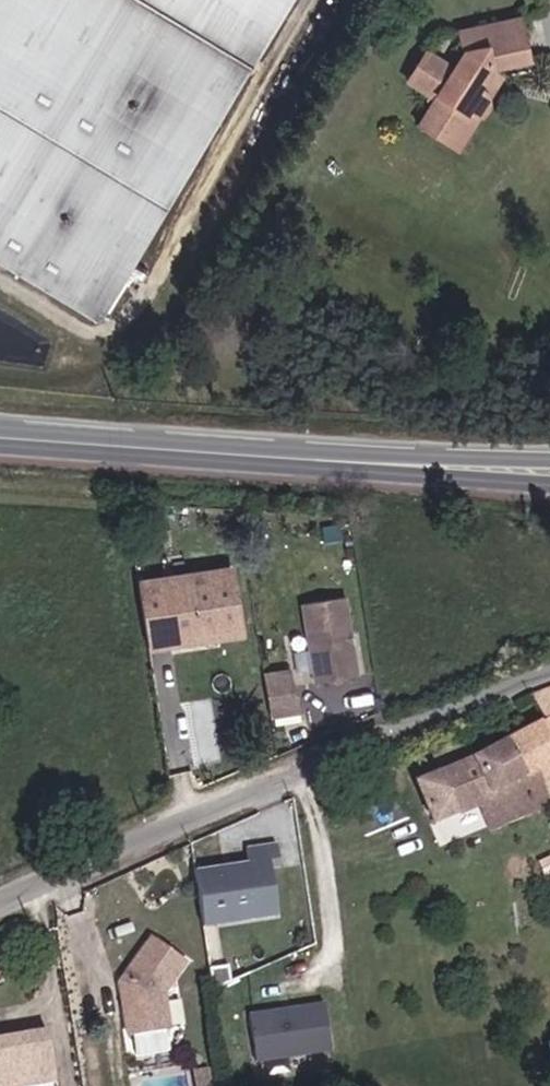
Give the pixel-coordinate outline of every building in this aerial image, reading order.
[(100,322),(293,0),(0,0),(0,262),(100,322)] [(462,59),(490,75),(531,67),(525,21),(463,29),(466,50),(462,59)] [(490,75),(462,59),(451,75),(445,71),(449,61),(428,50),(408,79),(436,97),(422,123),(435,130),(439,124),(457,136),(469,115),(482,123),(489,108),(488,101),(480,92),(490,75)] [(439,124),(435,130),(465,148),(482,123),(469,115),(457,136),(439,124)] [(234,629),(223,566),(132,583),(143,645),(165,642),(163,631),(211,622),(213,633),(234,629)] [(356,677),(342,598),(299,606),(314,685),(356,677)] [(298,709),(295,693),(292,690),(288,667),(261,672),(269,715),(298,709)] [(544,768),(549,765),(549,693),(534,700),(545,726),(506,745),(522,780),(544,768)] [(544,768),(522,780),(506,745),(416,784),(431,822),(483,802),(489,815),(498,811),(505,824),(549,805),(549,796),(544,768)] [(200,924),(290,916),(283,841),(247,844),(248,862),(195,866),(200,924)] [(159,989),(182,958),(146,933),(113,980),(121,1033),(164,1027),(159,989)] [(262,1056),(338,1053),(336,1003),(260,1006),(262,1056)] [(0,1040),(0,1085),(49,1085),(40,1032),(0,1040)] [(192,1085),(199,1085),(208,1084),(205,1062),(189,1067),(192,1085)]
